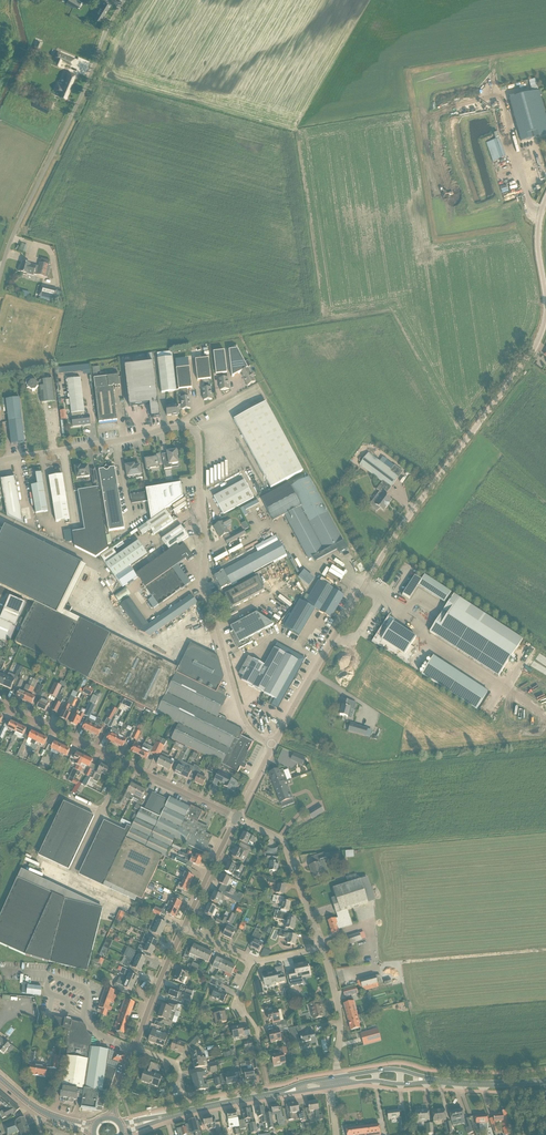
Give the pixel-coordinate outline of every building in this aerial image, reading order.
[(96,17),(101,20),(111,3),(106,0),(100,0),(91,14),(96,17)] [(35,42),(34,46),(38,48),(40,44),(41,44),(42,41),(37,39),(35,42)] [(69,55),(58,50),(55,57),(56,57),(54,63),(59,66),(62,60),(66,61),(69,55)] [(67,98),(77,73),(69,70),(59,94),(67,98)] [(509,100),(521,142),(545,135),(545,119),(540,96),(542,95),(540,91),(509,100)] [(44,98),(40,104),(49,109),(50,107),(52,103),(46,99),(44,98)] [(486,142),(492,161),(506,157),(499,138),(486,142)] [(34,274),(37,275),(38,271),(30,268),(31,265),(23,263),(21,268),(19,268),(18,272),(24,273),(23,275),(26,276),(27,274),(28,274),(34,276),(34,274)] [(37,275),(45,278),(49,265),(40,263),(38,271),(37,275)] [(16,286),(14,294),(31,299),(33,291),(16,286)] [(55,301),(57,291),(42,287),(39,297),(55,301)] [(241,372),(243,371),(248,368),(237,349),(229,351),(232,377),(241,372)] [(216,375),(222,374),(227,374),(224,351),(213,352),(216,375)] [(157,359),(161,388),(161,393),(177,391),(173,357),(157,359)] [(208,359),(195,360),(198,381),(202,380),(203,385),(203,389),(202,389),(204,401),(212,400),(211,394),(210,379),(211,379),(208,359)] [(153,363),(124,366),(129,407),(149,404),(151,418),(156,417),(159,417),(159,418),(160,418),(153,363)] [(89,365),(56,367),(56,374),(82,372),(83,374),(90,374),(89,365)] [(188,393),(187,389),(192,388),(189,368),(176,369),(179,390),(180,390),(181,404),(182,410),(190,409),(190,403),(189,397),(186,397),(185,393),(188,393)] [(242,376),(248,386),(255,382),(248,368),(243,371),(241,372),(242,375),(242,376)] [(107,377),(94,379),(99,423),(117,421),(117,415),(113,387),(113,386),(115,386),(115,389),(120,388),(118,374),(118,373),(117,373),(116,373),(115,374),(114,374),(113,374),(112,375),(111,375),(112,375),(112,376),(108,377),(107,377)] [(227,374),(222,374),(222,378),(219,379),(220,391),(229,390),(227,374)] [(84,416),(80,378),(67,380),(70,404),(73,427),(83,426),(85,426),(85,425),(90,425),(89,415),(84,416)] [(26,381),(27,380),(27,381),(26,381),(26,382),(26,383),(26,384),(27,384),(27,385),(26,385),(27,388),(29,388),(32,391),(32,392),(36,392),(35,390),(38,387),(39,387),(44,386),(43,380),(41,381),(40,381),(39,381),(39,382),(39,383),(37,383),(34,381),(34,379),(30,379),(30,380),(29,380),(29,379),(30,379),(29,379),(27,380),(26,381)] [(39,396),(25,397),(30,437),(58,433),(53,389),(38,390),(39,396)] [(6,400),(11,444),(25,443),(19,398),(6,400)] [(170,403),(166,403),(167,416),(174,415),(174,417),(178,416),(178,414),(179,414),(178,406),(176,404),(173,404),(170,403)] [(234,420),(271,489),(303,471),(266,403),(234,420)] [(178,460),(177,455),(178,455),(177,449),(171,450),(171,451),(167,452),(168,460),(163,461),(163,464),(164,469),(172,468),(171,465),(178,464),(178,460)] [(150,459),(145,460),(147,470),(151,469),(159,468),(159,465),(162,465),(160,453),(157,455),(153,456),(150,457),(150,459)] [(391,500),(384,495),(389,488),(390,488),(403,471),(394,465),(391,470),(368,453),(359,465),(382,482),(376,489),(383,494),(375,505),(372,507),(375,511),(376,512),(376,511),(380,508),(383,511),(386,507),(389,504),(389,503),(391,500)] [(125,466),(126,472),(128,481),(142,478),(140,466),(135,467),(134,465),(125,466)] [(90,477),(88,467),(80,468),(80,466),(75,467),(76,476),(77,479),(82,478),(90,477)] [(118,488),(119,487),(115,468),(110,469),(108,467),(108,468),(105,468),(104,468),(103,470),(98,471),(99,476),(101,490),(102,490),(109,532),(124,529),(118,488)] [(31,486),(32,491),(36,514),(48,512),(42,478),(41,473),(35,474),(37,485),(31,486)] [(62,475),(49,477),(53,505),(56,521),(69,519),(67,503),(62,475)] [(16,477),(1,480),(1,481),(0,481),(0,498),(4,498),(7,515),(35,529),(31,507),(21,508),(16,477)] [(343,542),(319,497),(309,477),(290,487),(289,484),(261,499),(273,521),(284,515),(309,561),(312,559),(315,563),(338,551),(339,554),(348,550),(343,542)] [(214,497),(223,515),(254,498),(244,481),(214,497)] [(166,486),(159,487),(146,489),(146,492),(148,501),(151,520),(160,513),(183,497),(181,483),(174,484),(166,486)] [(254,484),(259,494),(262,492),(257,483),(254,484)] [(75,547),(96,557),(108,548),(98,488),(78,491),(85,531),(72,533),(75,547)] [(146,492),(130,495),(132,504),(148,501),(146,492)] [(257,500),(240,508),(243,516),(247,514),(245,510),(259,504),(257,500)] [(173,522),(165,510),(138,529),(142,535),(150,529),(154,535),(173,522)] [(217,533),(220,538),(228,533),(225,526),(231,523),(229,519),(214,527),(215,527),(218,532),(217,533)] [(135,652),(135,650),(132,649),(134,646),(80,619),(77,624),(67,619),(72,608),(62,603),(82,563),(5,525),(0,535),(0,585),(35,603),(15,643),(136,703),(145,707),(179,724),(172,739),(218,762),(217,765),(218,766),(224,769),(225,769),(227,770),(228,768),(238,772),(240,767),(244,769),(247,764),(243,762),(253,742),(241,736),(243,731),(226,722),(227,719),(218,715),(226,698),(224,697),(226,692),(219,688),(216,693),(224,678),(218,657),(191,644),(176,673),(135,652)] [(161,539),(169,551),(181,543),(189,537),(181,526),(161,539)] [(246,534),(243,530),(237,533),(230,537),(232,541),(239,538),(246,534)] [(106,564),(116,576),(147,554),(138,541),(106,564)] [(122,541),(112,547),(113,550),(116,548),(117,549),(124,544),(122,541)] [(214,576),(216,580),(221,589),(227,586),(228,587),(231,585),(230,584),(286,554),(279,541),(223,571),(220,572),(220,573),(214,576)] [(169,551),(136,574),(146,587),(149,591),(153,597),(148,600),(154,609),(159,605),(186,586),(190,583),(177,565),(186,559),(188,561),(193,558),(184,544),(182,546),(181,543),(169,551)] [(101,556),(105,563),(117,555),(112,549),(101,556)] [(116,576),(115,576),(123,588),(137,578),(129,567),(116,576)] [(308,586),(314,579),(303,570),(297,578),(308,586)] [(444,602),(451,591),(423,575),(421,580),(413,575),(402,594),(409,599),(417,586),(444,602)] [(220,598),(230,616),(238,612),(235,607),(264,591),(256,576),(224,594),(225,596),(220,598)] [(302,601),(331,618),(344,595),(318,580),(309,596),(306,594),(302,601)] [(261,584),(265,590),(270,587),(266,581),(261,584)] [(125,587),(114,595),(119,601),(130,593),(125,587)] [(149,625),(129,598),(120,604),(139,631),(149,636),(197,603),(192,595),(187,598),(149,625)] [(522,639),(454,595),(430,632),(435,635),(430,632),(435,623),(504,668),(499,677),(522,639)] [(19,616),(25,603),(10,596),(4,609),(12,612),(19,616)] [(12,625),(15,626),(19,616),(12,612),(7,623),(0,620),(0,640),(5,643),(12,625)] [(391,612),(372,642),(406,664),(416,650),(410,646),(416,637),(391,621),(393,619),(389,616),(391,612)] [(232,638),(233,640),(234,640),(239,650),(252,642),(249,637),(250,637),(273,625),(256,613),(230,627),(236,637),(233,638),(232,638)] [(248,657),(238,674),(243,677),(241,680),(271,697),(268,703),(271,705),(274,699),(276,700),(278,697),(282,700),(283,699),(295,677),(296,677),(297,676),(296,675),(305,659),(288,649),(285,654),(274,648),(264,666),(258,662),(248,657)] [(420,676),(477,709),(488,690),(431,657),(420,676)] [(18,680),(21,673),(17,671),(14,678),(8,675),(6,678),(3,686),(11,689),(13,684),(15,679),(18,680)] [(31,693),(37,682),(34,680),(30,687),(31,687),(28,691),(31,693)] [(56,698),(62,686),(54,683),(49,695),(56,698)] [(16,697),(24,701),(27,694),(28,691),(31,687),(30,687),(27,685),(25,690),(24,689),(23,692),(19,691),(16,697)] [(83,692),(91,696),(93,691),(85,687),(83,692)] [(27,694),(24,701),(32,705),(35,698),(27,694)] [(52,710),(56,713),(64,697),(60,694),(52,710)] [(60,718),(66,721),(70,713),(73,707),(71,707),(75,699),(71,696),(64,710),(63,710),(60,718)] [(84,715),(89,718),(98,698),(93,696),(91,700),(89,704),(84,715)] [(37,708),(39,709),(40,709),(45,711),(48,706),(47,705),(49,703),(41,699),(40,702),(39,702),(37,707),(37,708)] [(125,699),(122,704),(130,708),(133,703),(125,699)] [(353,709),(355,702),(343,699),(341,705),(342,706),(340,715),(347,717),(350,708),(353,709)] [(117,710),(117,709),(114,707),(113,708),(107,718),(111,721),(117,710)] [(70,723),(77,726),(78,723),(80,723),(84,715),(76,711),(70,723)] [(95,723),(95,722),(87,718),(87,719),(82,729),(90,733),(94,725),(95,723)] [(7,728),(15,732),(18,725),(11,722),(7,728)] [(98,737),(103,727),(99,725),(95,723),(94,725),(90,733),(98,737)] [(365,736),(368,729),(356,725),(356,724),(350,723),(348,731),(365,736)] [(22,739),(26,729),(18,725),(15,732),(14,734),(17,735),(17,736),(22,739)] [(133,725),(128,737),(131,739),(137,727),(135,726),(133,725)] [(136,741),(140,732),(141,730),(137,728),(136,730),(136,731),(132,739),(136,741)] [(106,740),(114,744),(118,737),(113,735),(115,731),(112,729),(106,740)] [(36,742),(39,735),(31,731),(28,738),(31,740),(30,743),(31,743),(27,751),(31,752),(32,749),(34,745),(36,742)] [(47,739),(39,735),(36,742),(44,746),(47,739)] [(118,737),(114,744),(122,748),(127,739),(119,735),(118,737)] [(17,754),(22,757),(26,746),(25,746),(27,741),(25,739),(17,754)] [(160,744),(155,755),(159,757),(167,741),(163,739),(160,744)] [(51,749),(59,753),(62,746),(54,742),(51,749)] [(130,752),(138,756),(142,748),(137,746),(138,744),(135,742),(130,752)] [(151,753),(155,755),(160,744),(156,742),(151,753)] [(167,760),(163,768),(170,771),(175,761),(177,762),(179,757),(183,749),(174,745),(172,749),(178,751),(174,760),(172,759),(170,762),(167,760)] [(62,746),(59,753),(66,757),(70,750),(62,746)] [(179,757),(177,762),(179,763),(180,764),(181,761),(183,759),(185,755),(188,748),(185,746),(183,749),(181,753),(179,757)] [(142,748),(138,756),(146,759),(151,750),(147,748),(146,750),(142,748)] [(76,775),(85,757),(77,753),(74,760),(77,762),(76,765),(77,765),(75,769),(73,769),(67,780),(72,782),(73,779),(76,775)] [(157,764),(163,768),(167,760),(169,756),(162,753),(157,764)] [(51,761),(54,763),(55,760),(58,761),(60,757),(54,754),(51,761)] [(299,756),(296,763),(302,765),(305,758),(299,756)] [(87,758),(85,757),(76,775),(79,776),(81,772),(83,768),(84,769),(86,766),(89,767),(92,761),(92,760),(92,759),(88,757),(87,758)] [(60,771),(58,776),(61,777),(69,760),(65,759),(60,771)] [(177,768),(174,773),(181,776),(187,764),(181,761),(180,764),(179,763),(178,765),(177,768)] [(207,770),(213,774),(217,766),(210,763),(207,770)] [(189,778),(193,780),(198,768),(199,767),(194,765),(193,767),(187,764),(181,776),(188,779),(189,778)] [(85,776),(86,776),(82,784),(86,786),(90,778),(97,782),(101,773),(105,775),(106,774),(111,776),(113,771),(109,769),(101,765),(97,773),(88,769),(85,776)] [(224,769),(218,766),(215,773),(217,774),(215,780),(218,782),(219,781),(225,784),(224,786),(234,791),(238,783),(222,775),(224,769)] [(198,768),(193,780),(195,775),(198,776),(195,782),(203,786),(206,779),(203,778),(205,775),(200,773),(200,772),(200,769),(198,768)] [(269,773),(274,786),(283,782),(286,781),(286,780),(287,780),(283,770),(279,771),(278,769),(269,773)] [(72,792),(75,794),(82,784),(79,782),(78,783),(76,785),(72,792)] [(283,782),(274,786),(282,807),(294,803),(291,794),(288,795),(283,782)] [(130,800),(132,800),(138,788),(132,784),(127,792),(128,792),(126,795),(123,794),(117,805),(121,807),(125,799),(130,801),(130,800)] [(138,788),(132,800),(137,803),(134,809),(135,809),(134,812),(138,814),(145,801),(141,799),(145,792),(138,788)] [(80,870),(142,899),(158,866),(160,867),(169,849),(170,847),(175,838),(185,844),(200,850),(205,853),(212,837),(192,827),(195,822),(197,823),(202,811),(191,806),(190,807),(170,798),(168,800),(152,793),(150,798),(144,810),(141,808),(133,825),(122,819),(120,822),(127,826),(125,831),(104,821),(80,870)] [(63,802),(40,851),(70,866),(94,816),(63,802)] [(240,841),(246,844),(248,840),(254,843),(256,839),(244,833),(240,841)] [(172,847),(180,851),(182,847),(174,843),(172,847)] [(249,850),(246,849),(243,847),(241,851),(236,848),(232,857),(243,862),(249,850)] [(186,856),(182,854),(181,856),(186,858),(185,860),(188,862),(190,862),(193,864),(198,866),(200,862),(192,858),(190,857),(186,856)] [(202,858),(197,855),(194,854),(192,858),(200,862),(202,858)] [(329,854),(319,858),(320,862),(320,863),(323,862),(331,859),(329,854)] [(269,871),(277,872),(278,863),(275,863),(275,860),(277,860),(278,857),(267,855),(267,859),(271,860),(269,871)] [(174,861),(186,866),(188,863),(176,857),(174,861)] [(314,864),(309,866),(311,870),(311,873),(312,872),(314,878),(319,876),(322,875),(321,872),(326,871),(323,862),(320,863),(320,862),(318,863),(314,864)] [(229,864),(225,872),(230,874),(232,875),(236,877),(238,872),(241,873),(243,868),(244,867),(239,864),(237,868),(229,864)] [(87,972),(103,907),(21,869),(17,878),(0,916),(0,944),(25,955),(49,962),(87,972)] [(184,878),(183,881),(190,884),(194,877),(184,872),(182,877),(184,878)] [(346,877),(347,883),(358,880),(356,874),(346,877)] [(219,883),(224,886),(226,887),(229,881),(231,883),(233,879),(230,877),(230,879),(223,875),(219,883)] [(328,921),(332,935),(339,933),(338,930),(345,927),(344,923),(349,921),(346,911),(368,904),(360,880),(333,888),(335,897),(331,899),(336,914),(338,918),(328,921)] [(190,884),(183,881),(181,884),(179,883),(177,888),(187,892),(190,884)] [(275,893),(278,894),(283,895),(285,887),(278,885),(277,889),(276,889),(275,893)] [(227,887),(225,892),(233,896),(238,898),(241,900),(243,895),(238,893),(238,895),(234,893),(235,891),(227,887)] [(224,892),(222,895),(231,900),(233,896),(225,892),(224,892)] [(224,897),(219,895),(214,893),(211,901),(218,904),(220,900),(222,901),(224,897)] [(281,910),(283,911),(288,912),(290,903),(283,902),(284,898),(277,896),(275,903),(282,905),(281,910)] [(172,904),(171,907),(178,910),(182,903),(173,898),(170,903),(172,904)] [(205,914),(212,917),(216,908),(209,904),(205,914)] [(177,917),(179,912),(178,911),(178,910),(171,907),(169,910),(167,909),(165,913),(175,918),(175,916),(177,917)] [(152,913),(159,917),(162,912),(154,908),(152,913)] [(119,910),(115,920),(117,921),(121,922),(125,913),(119,910)] [(285,928),(288,929),(293,930),(295,921),(288,919),(290,914),(275,911),(273,918),(287,921),(285,928)] [(154,919),(151,925),(163,930),(166,924),(164,923),(165,920),(157,917),(156,920),(154,919)] [(224,926),(226,922),(218,918),(216,922),(224,926)] [(225,930),(223,935),(231,939),(233,934),(236,928),(231,926),(228,924),(225,930)] [(145,933),(145,934),(156,939),(158,936),(160,937),(163,930),(151,925),(147,934),(145,933)] [(297,937),(289,935),(290,932),(280,929),(279,937),(288,939),(287,944),(295,945),(297,937)] [(255,940),(251,948),(260,952),(261,948),(263,949),(265,946),(262,945),(264,942),(260,940),(262,935),(254,932),(254,933),(251,938),(255,940)] [(346,937),(348,944),(362,940),(359,933),(346,937)] [(147,945),(154,949),(157,942),(155,941),(156,939),(145,934),(141,942),(147,945)] [(138,949),(137,952),(145,955),(146,952),(151,955),(154,949),(147,945),(146,948),(140,945),(138,949)] [(184,955),(189,957),(190,954),(196,957),(200,948),(194,945),(192,949),(188,947),(185,954),(184,955)] [(196,957),(202,959),(206,951),(200,948),(196,957)] [(144,958),(145,955),(137,952),(131,949),(127,958),(143,966),(146,959),(144,958)] [(206,951),(202,959),(208,962),(212,954),(206,951)] [(127,958),(124,966),(130,969),(129,970),(132,971),(137,973),(138,971),(140,971),(143,966),(127,958)] [(213,967),(219,970),(223,961),(216,958),(213,967)] [(219,970),(225,973),(229,964),(223,961),(219,970)] [(289,973),(292,986),(303,984),(301,977),(310,975),(308,963),(294,966),(295,971),(289,973)] [(229,964),(225,973),(231,975),(235,967),(229,964)] [(124,976),(122,979),(126,981),(134,985),(136,985),(138,981),(136,980),(137,978),(130,974),(131,972),(122,968),(121,971),(125,973),(124,976)] [(182,972),(178,970),(174,980),(182,984),(186,977),(189,978),(191,972),(183,968),(182,972)] [(262,975),(263,981),(265,986),(278,983),(278,985),(285,983),(283,973),(277,974),(276,972),(262,975)] [(380,975),(357,981),(359,988),(362,988),(363,991),(378,987),(376,982),(381,980),(380,975)] [(131,991),(134,985),(126,981),(122,979),(120,985),(115,983),(114,986),(118,988),(118,989),(118,990),(123,992),(125,988),(131,991)] [(27,994),(41,996),(41,987),(27,986),(27,994)] [(102,1009),(101,1013),(105,1015),(107,1010),(107,1011),(110,1002),(113,1003),(116,995),(113,994),(115,990),(106,987),(98,1007),(102,1009)] [(356,987),(349,989),(351,995),(357,994),(356,987)] [(190,1000),(192,995),(194,990),(187,988),(185,992),(171,988),(168,996),(177,998),(176,1001),(181,1003),(183,998),(190,1000)] [(227,994),(215,988),(211,997),(223,1003),(227,994)] [(125,999),(119,1015),(129,1018),(135,1003),(125,999)] [(343,1004),(351,1031),(360,1028),(359,1024),(360,1024),(353,1001),(343,1004)] [(174,1016),(176,1010),(176,1011),(178,1005),(176,1004),(167,1002),(166,1007),(162,1005),(160,1011),(174,1016)] [(314,1019),(324,1017),(321,1005),(319,1006),(318,1002),(310,1004),(312,1012),(313,1011),(315,1019),(314,1019)] [(268,1014),(266,1015),(267,1019),(269,1019),(269,1021),(272,1020),(273,1022),(272,1022),(273,1023),(273,1027),(287,1024),(287,1020),(283,1021),(281,1021),(278,1010),(277,1010),(273,1011),(267,1013),(268,1014)] [(172,1022),(174,1016),(160,1011),(158,1017),(161,1019),(160,1023),(163,1024),(170,1027),(172,1022)] [(215,1018),(216,1024),(226,1022),(224,1012),(211,1015),(212,1019),(215,1018)] [(129,1018),(119,1015),(115,1027),(117,1028),(116,1031),(124,1034),(129,1018)] [(52,1028),(67,1031),(65,1047),(68,1048),(66,1056),(62,1085),(79,1088),(83,1089),(90,1047),(92,1036),(91,1036),(90,1035),(89,1035),(89,1034),(88,1034),(88,1033),(87,1032),(87,1031),(87,1030),(87,1029),(86,1028),(86,1027),(86,1026),(85,1026),(85,1025),(84,1024),(83,1024),(82,1023),(77,1022),(76,1024),(60,1020),(60,1018),(54,1017),(52,1028)] [(272,1034),(269,1035),(271,1043),(276,1042),(281,1040),(280,1032),(279,1029),(288,1027),(287,1024),(273,1027),(274,1030),(271,1031),(272,1032),(272,1034)] [(232,1028),(233,1033),(234,1039),(250,1035),(248,1027),(242,1029),(241,1026),(232,1028)] [(289,1031),(290,1036),(299,1031),(298,1027),(293,1028),(289,1029),(289,1031)] [(148,1042),(156,1044),(159,1036),(160,1032),(150,1029),(149,1031),(152,1032),(148,1042)] [(377,1029),(360,1034),(364,1045),(381,1041),(377,1029)] [(310,1042),(311,1044),(316,1043),(313,1031),(296,1035),(297,1040),(301,1039),(302,1043),(309,1041),(310,1042)] [(159,1036),(156,1044),(163,1047),(168,1035),(164,1034),(163,1037),(159,1036)] [(188,1046),(191,1049),(197,1043),(200,1039),(197,1036),(194,1040),(188,1046)] [(3,1054),(10,1046),(0,1038),(0,1051),(3,1054)] [(171,1050),(182,1053),(185,1044),(174,1040),(171,1050)] [(244,1043),(245,1048),(246,1054),(254,1052),(251,1040),(248,1041),(248,1042),(244,1043)] [(191,1054),(193,1061),(206,1058),(205,1055),(204,1055),(203,1049),(200,1046),(197,1043),(191,1049),(194,1052),(198,1049),(200,1051),(200,1052),(191,1054)] [(109,1093),(117,1070),(107,1066),(110,1050),(90,1047),(83,1089),(80,1108),(83,1109),(83,1111),(86,1111),(90,1111),(90,1112),(94,1112),(94,1111),(96,1111),(96,1110),(101,1111),(102,1107),(103,1107),(105,1093),(109,1093)] [(278,1050),(279,1053),(271,1055),(273,1064),(281,1062),(281,1063),(285,1062),(284,1055),(287,1054),(286,1048),(278,1050)] [(29,1059),(28,1065),(30,1065),(29,1075),(45,1077),(47,1068),(58,1069),(59,1064),(60,1058),(52,1056),(50,1066),(45,1065),(36,1064),(35,1066),(33,1066),(35,1054),(30,1053),(29,1059)] [(113,1060),(122,1063),(125,1056),(116,1053),(113,1060)] [(206,1058),(193,1061),(195,1069),(204,1067),(204,1066),(207,1066),(206,1061),(206,1058)] [(250,1061),(251,1065),(240,1067),(242,1074),(244,1074),(245,1080),(255,1078),(254,1072),(253,1069),(259,1068),(257,1060),(250,1061)] [(162,1077),(151,1073),(154,1065),(148,1062),(145,1071),(141,1081),(158,1087),(161,1079),(164,1081),(165,1079),(161,1077),(162,1077)] [(225,1074),(220,1075),(222,1085),(227,1084),(227,1085),(236,1083),(235,1078),(241,1076),(239,1071),(239,1069),(231,1070),(232,1075),(225,1076),(225,1074)] [(192,1076),(194,1083),(203,1081),(202,1077),(206,1076),(205,1073),(192,1076)] [(203,1081),(194,1083),(196,1091),(208,1089),(208,1085),(204,1086),(203,1081)] [(60,1097),(60,1101),(63,1101),(73,1103),(74,1100),(77,1100),(77,1098),(79,1088),(62,1085),(60,1097)] [(7,1109),(12,1102),(0,1091),(0,1103),(7,1109)] [(7,1109),(0,1112),(0,1113),(2,1118),(6,1117),(6,1118),(14,1115),(20,1108),(12,1102),(7,1109)] [(316,1110),(316,1112),(315,1112),(316,1116),(317,1116),(318,1121),(323,1120),(322,1115),(319,1115),(317,1102),(308,1103),(309,1111),(316,1110)] [(299,1112),(299,1108),(298,1103),(286,1105),(287,1114),(288,1120),(294,1119),(292,1113),(299,1112)] [(271,1106),(272,1111),(272,1114),(273,1115),(276,1115),(278,1124),(279,1124),(279,1127),(285,1126),(283,1117),(282,1118),(281,1108),(278,1108),(278,1105),(271,1106)] [(263,1107),(256,1108),(257,1114),(258,1117),(261,1117),(264,1132),(269,1132),(269,1130),(268,1123),(267,1123),(266,1116),(264,1116),(264,1113),(263,1107)] [(243,1111),(242,1111),(243,1116),(244,1120),(245,1125),(249,1124),(251,1134),(257,1132),(256,1123),(254,1123),(253,1119),(252,1114),(250,1114),(250,1109),(246,1110),(246,1109),(244,1110),(243,1111)] [(432,1111),(433,1116),(434,1122),(446,1120),(444,1109),(432,1111)] [(449,1112),(451,1117),(451,1121),(464,1119),(462,1109),(449,1112)] [(406,1120),(405,1111),(399,1112),(399,1110),(387,1111),(388,1119),(401,1118),(402,1126),(402,1130),(407,1129),(406,1126),(405,1120),(406,1120)] [(415,1111),(416,1116),(416,1123),(429,1121),(428,1110),(415,1111)] [(236,1112),(227,1113),(228,1119),(229,1123),(233,1123),(235,1122),(236,1127),(239,1127),(239,1126),(238,1121),(238,1118),(237,1118),(237,1117),(236,1112)] [(502,1122),(502,1128),(504,1134),(505,1133),(505,1134),(506,1134),(510,1134),(508,1127),(506,1114),(503,1114),(493,1115),(494,1123),(494,1122),(502,1122)] [(490,1129),(488,1130),(487,1115),(475,1116),(476,1124),(480,1124),(480,1128),(481,1127),(481,1130),(484,1130),(485,1131),(486,1134),(492,1134),(490,1129)] [(216,1128),(215,1123),(213,1123),(211,1116),(202,1118),(204,1126),(208,1125),(209,1129),(214,1129),(213,1128),(216,1128)] [(7,1134),(9,1134),(18,1132),(20,1132),(21,1134),(31,1134),(24,1117),(16,1120),(16,1121),(15,1122),(15,1121),(4,1126),(5,1130),(7,1134)] [(468,1119),(464,1120),(467,1128),(465,1129),(467,1134),(473,1132),(468,1119)] [(188,1121),(189,1126),(190,1130),(191,1134),(195,1133),(195,1134),(201,1134),(199,1128),(200,1128),(199,1127),(198,1122),(196,1122),(196,1120),(193,1121),(193,1120),(192,1120),(191,1120),(189,1120),(189,1121),(188,1121)] [(427,1134),(434,1134),(433,1133),(433,1123),(425,1124),(426,1133),(427,1133),(427,1134)] [(347,1134),(380,1134),(380,1130),(379,1125),(346,1129),(347,1134)] [(177,1130),(178,1134),(188,1134),(187,1132),(185,1127),(180,1128),(181,1129),(177,1130)]
